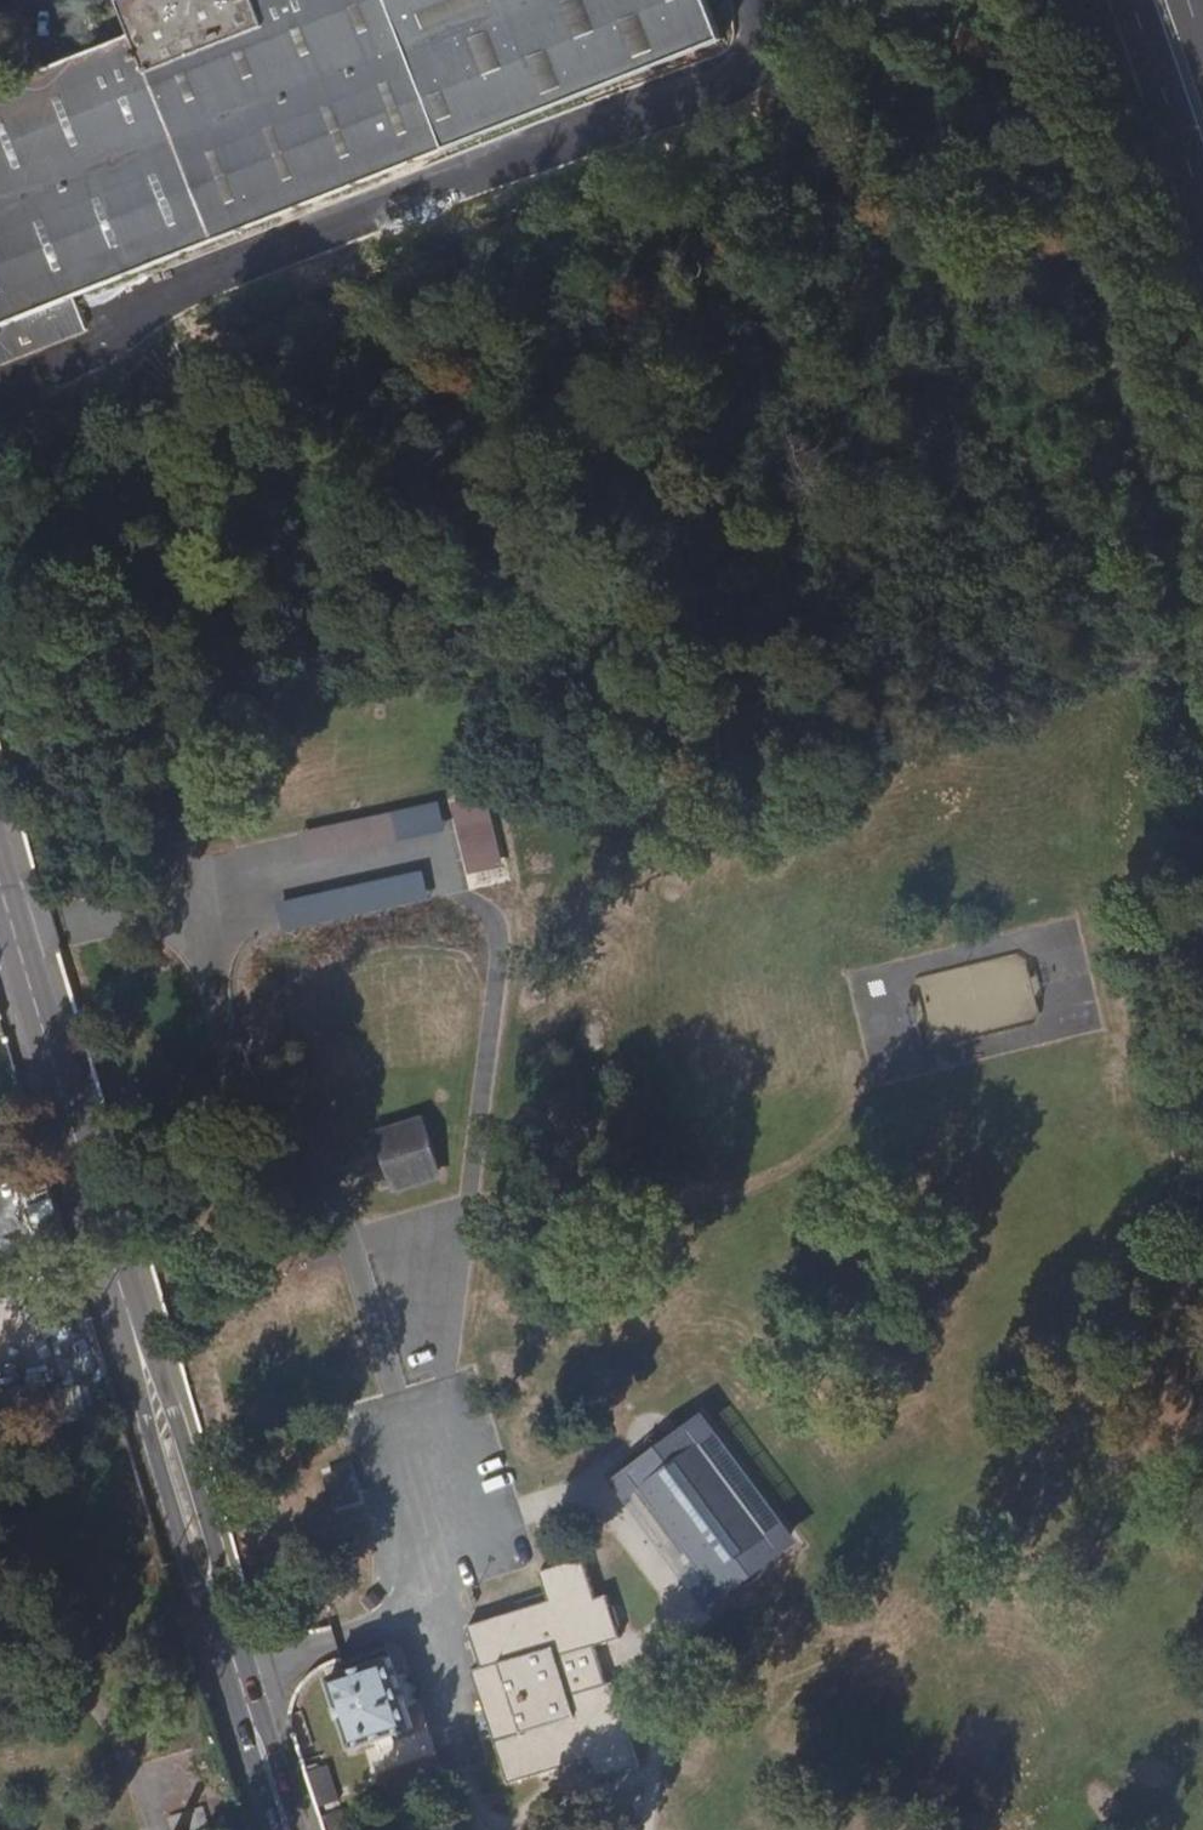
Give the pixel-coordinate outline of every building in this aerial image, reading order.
[(88,331),(74,297),(725,40),(710,0),(119,0),(118,1),(131,36),(0,88),(0,365),(88,331)] [(461,873),(499,869),(491,798),(453,802),(461,873)] [(309,865),(446,831),(438,801),(302,835),(309,865)] [(278,902),(284,931),(430,903),(424,873),(278,902)] [(418,1116),(373,1130),(391,1191),(437,1178),(418,1116)] [(79,1433),(71,1403),(35,1411),(43,1440),(79,1433)] [(752,1512),(693,1433),(626,1482),(672,1544),(684,1546),(694,1558),(681,1569),(686,1577),(696,1577),(719,1608),(736,1595),(751,1595),(765,1586),(770,1571),(787,1558),(762,1525),(751,1533),(741,1521),(752,1512)] [(762,1525),(752,1512),(741,1521),(751,1533),(762,1525)] [(612,1680),(600,1639),(624,1631),(609,1578),(592,1583),(584,1550),(539,1564),(547,1593),(478,1616),(495,1674),(487,1678),(522,1791),(599,1764),(604,1779),(648,1765),(622,1678),(612,1680)] [(416,1738),(389,1657),(332,1678),(361,1757),(416,1738)] [(365,1816),(352,1773),(330,1780),(341,1824),(365,1816)]
